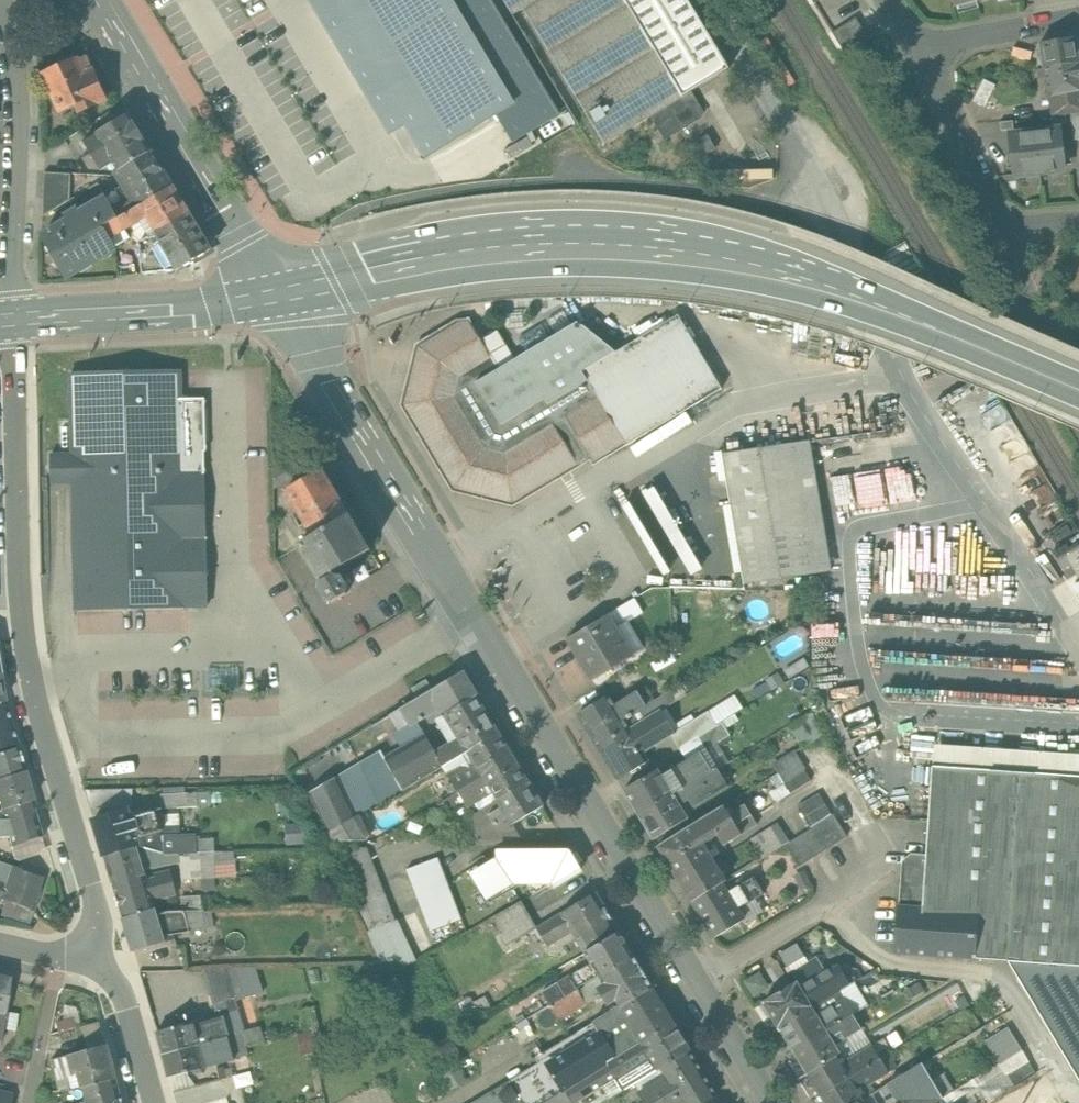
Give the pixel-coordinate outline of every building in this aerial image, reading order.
[(489,0),(315,0),(393,132),(408,123),(428,156),(500,114),(516,141),(558,115),(489,0)] [(513,14),(524,7),(605,143),(652,115),(683,97),(730,68),(689,0),(505,0),(513,14)] [(857,17),(845,24),(859,47),(871,40),(857,17)] [(845,24),(833,32),(847,54),(859,47),(845,24)] [(1040,42),(1044,67),(1078,61),(1078,44),(1076,44),(1075,37),(1040,42)] [(74,55),(60,61),(62,67),(44,75),(61,111),(77,104),(81,112),(106,100),(98,82),(99,78),(97,72),(93,71),(86,57),(80,60),(79,58),(76,60),(74,55)] [(1044,67),(1048,94),(1050,94),(1078,89),(1078,61),(1044,67)] [(1050,94),(1053,114),(1066,112),(1070,112),(1078,111),(1078,89),(1050,94)] [(683,97),(652,115),(666,138),(702,116),(703,112),(697,102),(693,101),(687,104),(683,97)] [(1070,112),(1073,138),(1078,138),(1078,111),(1070,112)] [(1066,112),(1053,114),(1054,123),(1067,121),(1066,112)] [(117,118),(117,122),(85,141),(101,169),(115,161),(120,169),(152,151),(130,114),(127,116),(123,115),(117,118)] [(1013,119),(1000,121),(1001,129),(1014,128),(1013,119)] [(1059,127),(1035,130),(1040,171),(1064,169),(1059,127)] [(1035,130),(1011,132),(1016,174),(1040,171),(1035,130)] [(120,169),(115,172),(130,197),(114,206),(113,207),(118,218),(173,186),(152,151),(120,169)] [(71,173),(45,172),(43,215),(70,199),(71,173)] [(173,186),(118,218),(126,230),(147,217),(157,234),(190,214),(173,186)] [(108,198),(82,213),(79,208),(66,215),(69,220),(42,236),(67,278),(116,246),(105,227),(118,218),(113,207),(114,206),(108,198)] [(190,214),(157,234),(160,238),(179,270),(207,253),(209,246),(190,214)] [(118,218),(105,227),(116,246),(130,238),(142,243),(152,237),(157,234),(147,217),(126,230),(118,218)] [(152,237),(142,243),(145,273),(158,272),(157,245),(154,241),(152,237)] [(179,270),(160,238),(154,241),(157,245),(158,272),(179,270)] [(617,352),(583,372),(588,381),(624,441),(626,444),(722,387),(678,315),(617,352)] [(441,459),(502,425),(476,382),(499,368),(470,319),(422,348),(408,403),(441,459)] [(579,321),(520,356),(545,399),(548,404),(588,381),(583,372),(617,352),(579,321)] [(499,368),(476,382),(502,425),(545,399),(520,356),(499,368)] [(76,610),(210,607),(205,399),(182,400),(181,369),(70,372),(72,452),(73,480),(76,610)] [(502,425),(441,459),(456,484),(512,498),(588,453),(593,460),(624,441),(588,381),(548,404),(545,399),(502,425)] [(797,442),(723,453),(745,583),(819,573),(797,442)] [(73,480),(72,452),(52,453),(52,480),(73,480)] [(301,454),(274,469),(275,487),(309,467),(301,454)] [(323,469),(287,490),(313,536),(350,514),(323,469)] [(662,483),(649,491),(695,574),(709,566),(662,483)] [(626,504),(663,577),(677,570),(641,497),(626,504)] [(313,536),(299,544),(320,580),(334,572),(371,549),(370,547),(369,548),(350,514),(313,536)] [(335,574),(334,572),(320,580),(322,582),(320,589),(327,600),(333,602),(348,593),(349,587),(342,575),(335,574)] [(589,627),(614,667),(643,650),(626,622),(615,629),(607,615),(589,627)] [(614,667),(589,627),(568,638),(569,639),(570,638),(582,658),(581,659),(593,679),(614,667)] [(464,671),(400,709),(410,724),(417,720),(439,706),(444,714),(478,694),(464,671)] [(427,679),(412,688),(418,697),(433,689),(427,679)] [(616,706),(609,695),(579,713),(599,747),(629,728),(624,719),(645,706),(637,693),(616,706)] [(478,694),(444,714),(458,738),(435,751),(443,765),(469,750),(500,732),(500,731),(478,694)] [(661,701),(645,711),(648,717),(653,714),(665,707),(661,701)] [(0,702),(0,747),(16,742),(4,702),(0,702)] [(709,711),(671,734),(680,748),(699,737),(718,725),(709,711)] [(599,747),(618,779),(650,760),(645,752),(668,738),(653,714),(648,717),(629,728),(599,747)] [(402,748),(425,734),(417,720),(410,724),(393,734),(402,748)] [(718,725),(699,737),(707,750),(731,735),(723,722),(718,725)] [(500,732),(469,750),(478,765),(468,771),(463,770),(462,768),(461,769),(460,767),(448,774),(458,791),(515,757),(500,732)] [(402,748),(385,758),(402,789),(443,765),(435,751),(425,734),(402,748)] [(1078,859),(1078,754),(934,744),(927,855),(1078,859)] [(0,752),(0,778),(25,770),(18,746),(0,752)] [(658,769),(625,790),(641,816),(715,770),(715,769),(726,762),(720,751),(667,784),(658,769)] [(402,789),(385,758),(381,752),(339,776),(357,816),(360,814),(402,789)] [(797,753),(775,767),(784,782),(805,770),(807,768),(801,759),(797,753)] [(515,757),(458,791),(466,803),(468,807),(494,792),(498,799),(529,781),(515,757)] [(715,770),(641,816),(655,839),(689,819),(680,805),(690,799),(694,807),(729,785),(718,768),(715,770)] [(0,778),(0,804),(1,809),(33,799),(32,793),(25,770),(0,778)] [(805,770),(784,782),(791,793),(811,780),(805,770)] [(339,776),(309,793),(327,833),(357,816),(339,776)] [(503,806),(477,822),(483,832),(509,816),(513,824),(543,805),(529,781),(498,799),(503,806)] [(458,791),(447,797),(455,810),(466,803),(458,791)] [(198,792),(163,794),(163,808),(199,806),(198,792)] [(819,793),(798,805),(811,827),(832,815),(819,793)] [(1,809),(9,836),(12,845),(43,836),(44,835),(33,799),(1,809)] [(691,826),(703,843),(718,834),(724,844),(757,824),(745,805),(729,815),(723,806),(691,826)] [(0,809),(0,836),(9,836),(1,809),(0,809)] [(128,809),(95,819),(105,854),(137,845),(139,844),(137,839),(130,818),(128,809)] [(156,810),(130,818),(137,839),(162,831),(156,810)] [(357,816),(327,833),(330,841),(365,839),(369,835),(360,814),(357,816)] [(832,815),(812,828),(802,834),(815,857),(848,836),(834,814),(832,815)] [(468,817),(456,824),(461,835),(477,834),(468,817)] [(778,823),(751,839),(762,857),(785,843),(790,841),(778,823)] [(679,878),(716,856),(710,846),(707,848),(703,843),(691,826),(659,846),(679,878)] [(178,829),(164,836),(165,852),(166,852),(181,852),(183,852),(178,829)] [(790,841),(785,843),(799,866),(815,857),(802,834),(790,841)] [(43,836),(12,845),(14,858),(19,859),(48,852),(43,836)] [(165,852),(139,845),(139,844),(137,845),(142,860),(151,857),(153,867),(182,861),(181,852),(166,852),(165,852)] [(137,845),(105,854),(113,883),(146,873),(142,860),(137,845)] [(396,920),(368,847),(334,849),(371,930),(396,920)] [(183,852),(181,852),(182,861),(182,868),(185,868),(185,879),(216,878),(216,851),(183,852)] [(480,885),(509,869),(499,852),(471,869),(480,885)] [(526,882),(553,867),(543,852),(499,852),(509,869),(519,886),(526,882)] [(553,867),(563,882),(580,871),(569,852),(543,852),(553,867)] [(927,855),(916,854),(907,861),(906,879),(901,886),(900,906),(899,906),(896,953),(1008,960),(1078,965),(1078,859),(927,855)] [(716,856),(679,878),(692,900),(722,882),(726,880),(718,867),(721,865),(716,856)] [(438,857),(407,869),(412,881),(443,869),(438,857)] [(0,861),(0,882),(6,884),(12,865),(0,861)] [(12,865),(6,884),(0,882),(0,899),(14,903),(34,910),(45,877),(12,865)] [(553,867),(526,882),(534,894),(547,886),(549,890),(563,882),(553,867)] [(443,869),(412,881),(417,893),(448,882),(443,869)] [(509,869),(480,885),(490,902),(519,886),(509,869)] [(171,871),(156,875),(157,878),(147,881),(153,901),(177,895),(171,871)] [(146,873),(113,883),(123,917),(155,907),(153,901),(147,881),(146,873)] [(336,875),(301,878),(301,888),(340,885),(336,875)] [(728,892),(722,882),(692,900),(714,937),(744,919),(738,909),(764,893),(754,877),(728,892)] [(199,882),(180,884),(184,910),(187,910),(193,910),(200,910),(203,910),(199,882)] [(448,882),(417,893),(421,906),(452,894),(448,882)] [(537,926),(536,927),(547,946),(571,932),(585,954),(586,953),(620,932),(595,892),(537,926)] [(452,894),(421,906),(426,918),(457,906),(452,894)] [(522,900),(492,917),(507,945),(536,927),(537,926),(522,900)] [(34,910),(14,903),(9,918),(29,925),(34,910)] [(457,906),(426,918),(431,930),(462,919),(457,906)] [(155,907),(123,917),(133,950),(166,941),(163,935),(163,934),(158,915),(155,907)] [(184,910),(168,911),(158,915),(163,934),(163,935),(191,931),(187,910),(184,910)] [(200,910),(193,910),(187,910),(191,931),(204,929),(200,910)] [(591,961),(542,991),(543,994),(550,1005),(551,1006),(634,955),(620,932),(586,953),(591,961)] [(634,955),(551,1006),(559,1020),(608,990),(615,1000),(616,999),(621,1006),(653,987),(634,955)] [(818,959),(795,973),(803,986),(821,975),(826,972),(818,959)] [(1008,960),(1078,1079),(1078,965),(1008,960)] [(255,966),(234,967),(243,998),(244,998),(263,992),(255,966)] [(821,975),(833,994),(862,977),(857,969),(836,966),(826,972),(821,975)] [(234,967),(203,968),(215,1005),(235,999),(239,1013),(241,1013),(237,1000),(243,998),(234,967)] [(746,976),(752,994),(771,988),(765,970),(746,976)] [(0,975),(0,1040),(1,1040),(9,983),(10,983),(5,976),(4,976),(0,975)] [(833,994),(821,975),(803,986),(800,988),(812,1006),(812,1007),(833,994)] [(812,1006),(800,988),(796,982),(756,1007),(766,1024),(775,1019),(779,1026),(812,1006)] [(653,987),(621,1006),(643,1043),(675,1023),(653,987)] [(550,1005),(543,994),(538,997),(545,1008),(550,1005)] [(194,1022),(157,1031),(164,1054),(225,1037),(228,1036),(245,1031),(239,1013),(235,999),(215,1005),(218,1018),(194,1024),(194,1022)] [(779,1026),(770,1031),(781,1049),(790,1044),(794,1050),(854,1014),(850,1009),(844,999),(817,1015),(812,1007),(812,1006),(779,1026)] [(857,1005),(850,1009),(854,1014),(859,1011),(857,1005)] [(543,1053),(549,1063),(484,1102),(544,1102),(643,1043),(621,1006),(543,1053)] [(854,1014),(794,1050),(797,1055),(788,1060),(799,1078),(840,1053),(835,1044),(862,1027),(856,1018),(854,1014)] [(527,1018),(517,1025),(524,1037),(535,1030),(527,1018)] [(544,1102),(574,1102),(602,1102),(661,1067),(691,1049),(675,1023),(643,1043),(544,1102)] [(1008,1027),(986,1041),(1000,1063),(1023,1050),(1008,1027)] [(225,1037),(164,1054),(170,1076),(234,1058),(228,1036),(225,1037)] [(104,1037),(87,1041),(89,1049),(52,1059),(57,1079),(71,1075),(80,1073),(83,1086),(117,1077),(108,1044),(106,1045),(104,1037)] [(845,1061),(840,1053),(799,1078),(809,1095),(817,1090),(821,1095),(880,1059),(887,1055),(884,1050),(888,1047),(883,1039),(845,1061)] [(908,1045),(895,1053),(901,1064),(914,1056),(908,1045)] [(661,1067),(669,1080),(660,1085),(657,1081),(640,1091),(648,1102),(652,1102),(704,1071),(691,1049),(661,1067)] [(1000,1063),(1007,1074),(1008,1073),(1015,1084),(1036,1072),(1023,1050),(1000,1063)] [(821,1095),(824,1100),(820,1102),(857,1102),(858,1102),(867,1097),(861,1088),(897,1067),(891,1058),(889,1059),(883,1063),(880,1059),(821,1095)] [(889,1083),(897,1096),(901,1102),(935,1102),(944,1098),(923,1063),(889,1083)] [(652,1102),(673,1102),(680,1098),(683,1102),(703,1102),(718,1094),(704,1071),(652,1102)] [(71,1075),(57,1079),(60,1089),(75,1087),(71,1075)] [(83,1086),(87,1101),(81,1102),(123,1102),(117,1077),(83,1086)] [(10,1096),(0,1094),(0,1102),(8,1102),(10,1096)]
